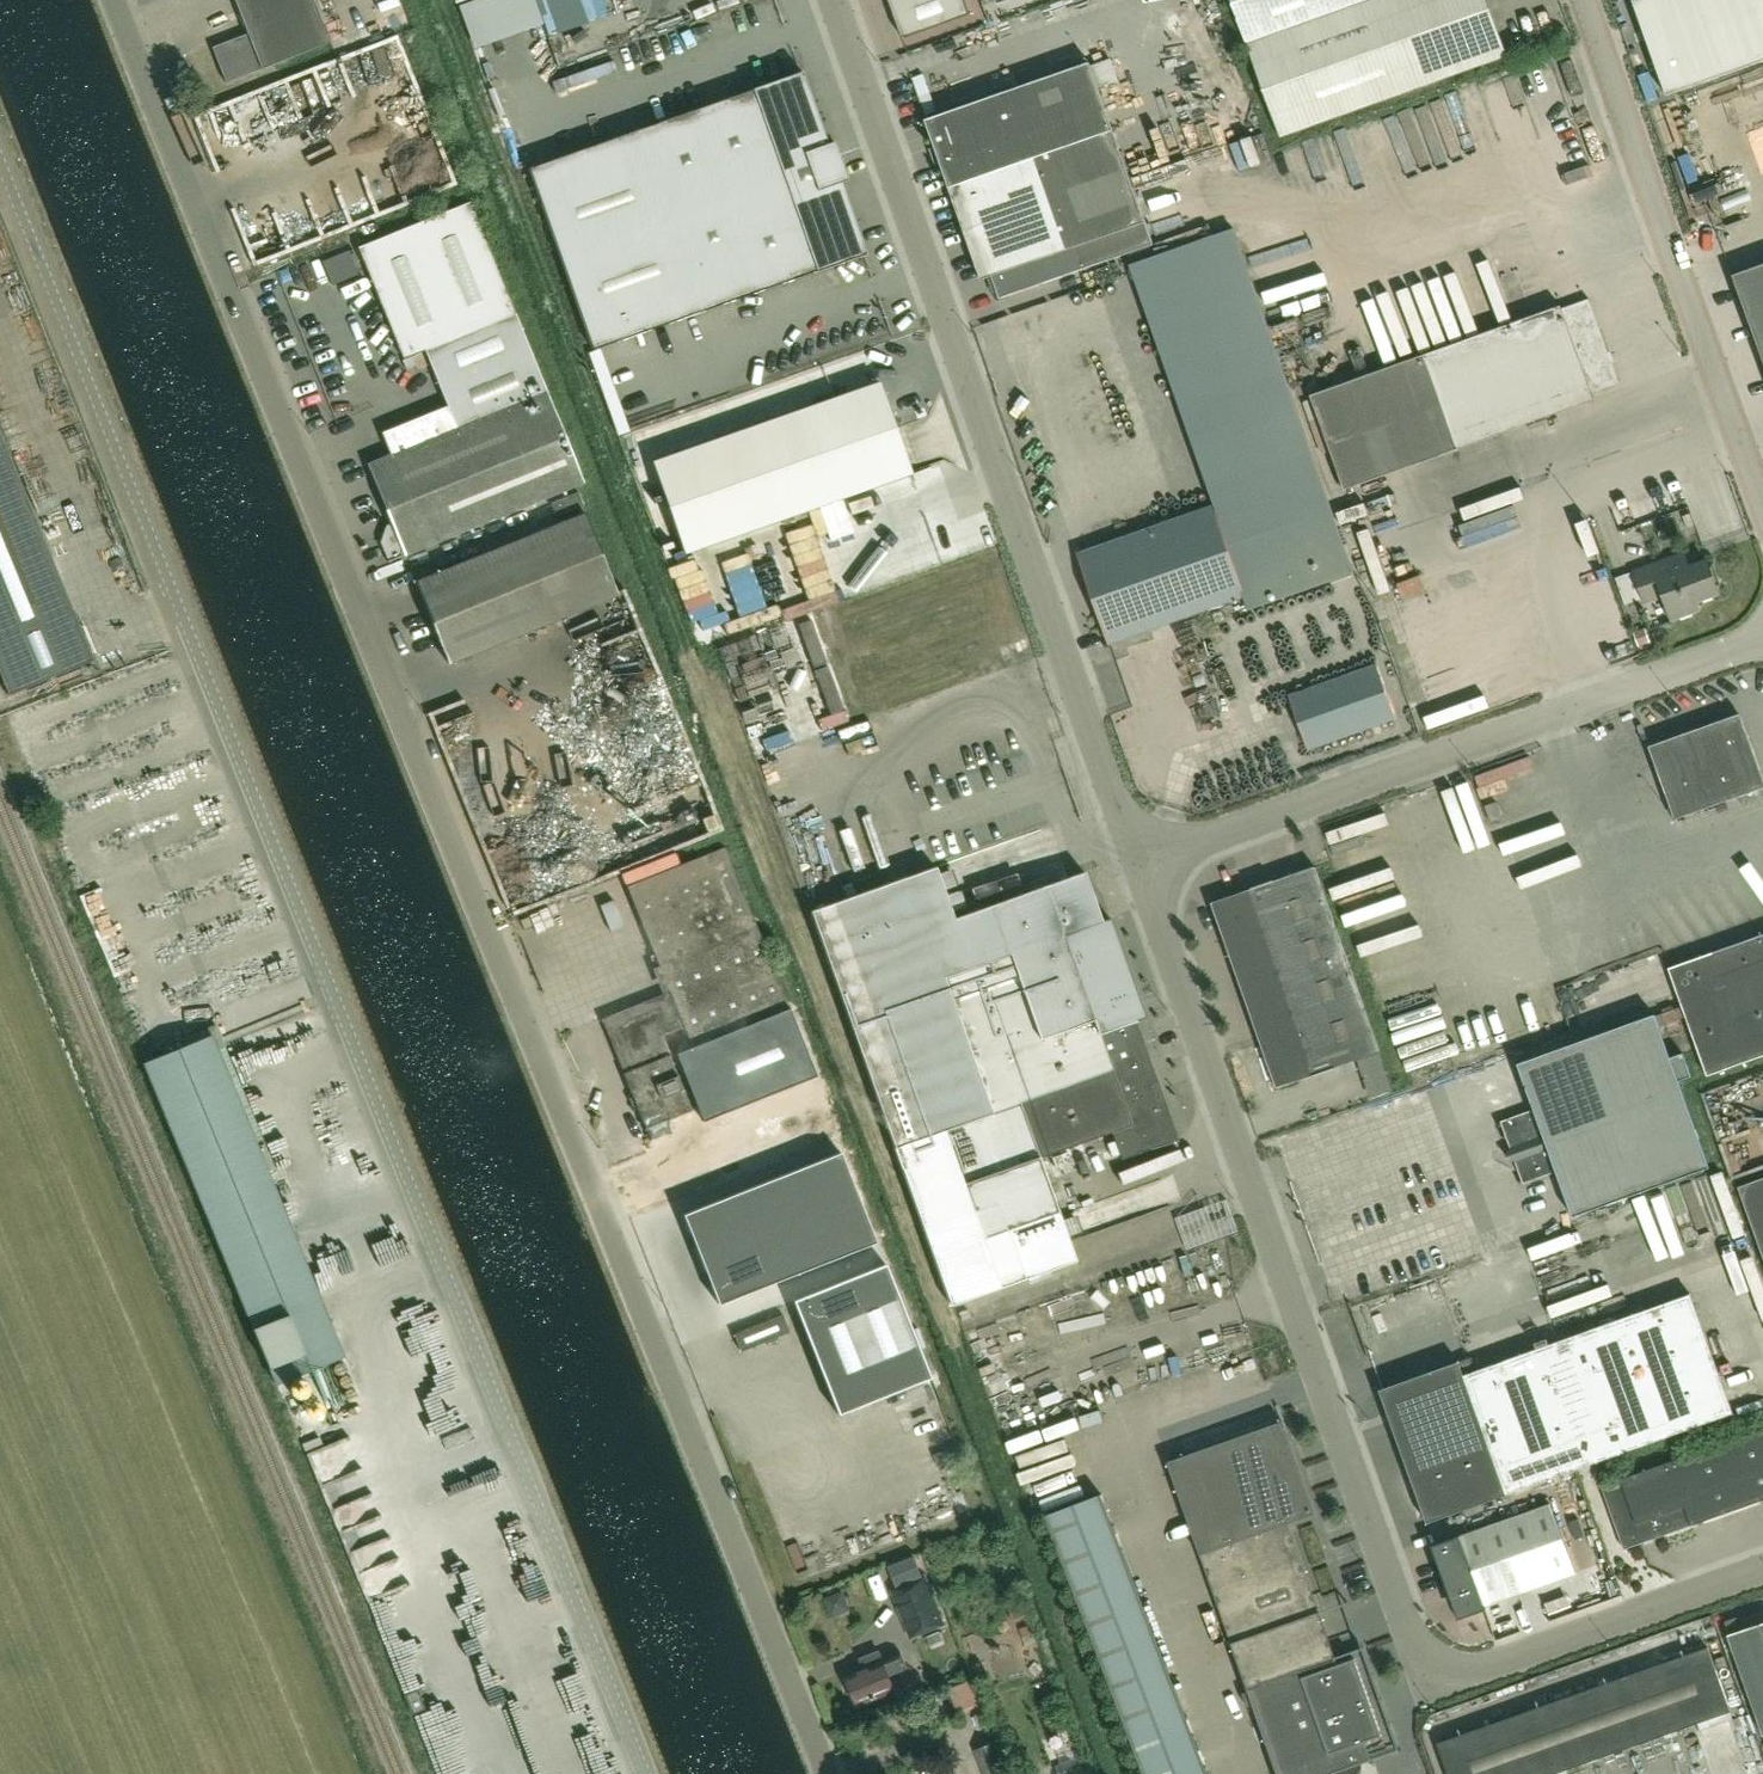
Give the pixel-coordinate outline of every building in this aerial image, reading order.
[(248,34),(212,48),(226,84),(331,43),(314,0),(235,0),(248,34)] [(965,0),(889,0),(903,39),(970,13),(965,0)] [(1280,136),(1507,55),(1487,0),(1232,0),(1280,136)] [(1667,96),(1762,62),(1762,0),(1632,0),(1667,96)] [(1091,62),(926,120),(982,280),(992,276),(1000,299),(1081,270),(1154,244),(1091,62)] [(594,352),(865,255),(865,256),(867,256),(843,182),(847,180),(834,142),(827,144),(802,71),(800,72),(800,73),(529,169),(594,352)] [(424,350),(447,406),(382,433),(391,454),(367,464),(391,522),(385,525),(379,541),(388,562),(584,482),(516,312),(469,200),(357,246),(403,358),(424,350)] [(1734,275),(1762,354),(1762,265),(1734,275)] [(1592,392),(1620,382),(1590,299),(1562,308),(1561,305),(1559,306),(1312,395),(1311,395),(1312,398),(1344,486),(1343,487),(1345,490),(1595,400),(1592,392)] [(911,474),(879,383),(652,462),(684,553),(911,474)] [(8,694),(93,659),(0,435),(0,674),(8,694)] [(1215,505),(1079,552),(1111,643),(1244,596),(1249,609),(1289,595),(1283,577),(1301,570),(1286,523),(1228,544),(1215,505)] [(585,513),(415,582),(448,663),(618,594),(585,513)] [(1697,601),(1720,592),(1708,560),(1690,567),(1688,562),(1676,566),(1672,557),(1635,571),(1645,598),(1663,591),(1673,619),(1700,609),(1697,601)] [(628,667),(654,657),(644,632),(619,642),(628,667)] [(1309,749),(1397,718),(1377,664),(1290,695),(1309,749)] [(1762,787),(1762,777),(1740,713),(1651,745),(1676,817),(1762,787)] [(511,847),(577,819),(560,777),(494,804),(511,847)] [(1492,821),(1503,817),(1498,801),(1486,805),(1492,821)] [(634,882),(626,885),(658,963),(668,987),(669,991),(698,1063),(680,1071),(698,1115),(813,1069),(723,846),(664,870),(634,882)] [(1277,1086),(1381,1050),(1316,866),(1212,902),(1277,1086)] [(936,867),(811,911),(896,1147),(908,1180),(952,1304),(1001,1287),(1076,1260),(1059,1212),(1048,1180),(1040,1158),(1112,1132),(1122,1159),(1179,1139),(1136,1019),(1132,1006),(1140,1004),(1139,1001),(1109,918),(1101,921),(1084,873),(954,918),(936,867)] [(1669,966),(1708,1074),(1762,1055),(1762,933),(1669,966)] [(1655,1013),(1519,1063),(1573,1216),(1710,1166),(1679,1080),(1691,1075),(1683,1052),(1671,1057),(1655,1013)] [(277,1384),(343,1357),(217,1050),(225,1046),(216,1025),(184,1038),(187,1045),(145,1063),(277,1384)] [(1533,1110),(1502,1121),(1511,1148),(1507,1156),(1516,1162),(1523,1180),(1524,1184),(1534,1180),(1555,1173),(1533,1110)] [(842,1151),(682,1215),(719,1305),(878,1241),(842,1151)] [(1739,1187),(1762,1255),(1762,1178),(1739,1187)] [(838,1413),(929,1376),(883,1263),(792,1300),(838,1413)] [(1459,1360),(1380,1389),(1427,1522),(1507,1493),(1733,1412),(1690,1292),(1476,1369),(1471,1356),(1466,1358),(1459,1360)] [(1265,1733),(1279,1773),(1330,1773),(1398,1750),(1363,1649),(1336,1659),(1330,1642),(1288,1522),(1316,1512),(1284,1421),(1170,1461),(1265,1733)] [(1762,1499),(1762,1428),(1602,1485),(1624,1549),(1762,1499)] [(1100,1496),(1047,1516),(1146,1773),(1207,1773),(1100,1496)] [(1569,1551),(1557,1519),(1551,1502),(1437,1543),(1462,1612),(1576,1571),(1569,1551)] [(943,1623),(924,1577),(893,1590),(912,1636),(943,1623)] [(1730,1635),(1762,1728),(1762,1623),(1730,1635)] [(1731,1711),(1708,1647),(1438,1743),(1449,1773),(1552,1773),(1731,1711)] [(901,1651),(884,1658),(881,1650),(860,1658),(864,1669),(847,1676),(853,1690),(851,1694),(854,1702),(858,1703),(859,1705),(896,1691),(890,1676),(908,1669),(901,1651)] [(972,1681),(949,1690),(959,1715),(982,1706),(972,1681)] [(413,1712),(425,1707),(418,1690),(406,1695),(413,1712)] [(432,1730),(453,1723),(448,1709),(428,1716),(432,1730)] [(453,1771),(480,1763),(469,1726),(442,1734),(453,1771)] [(999,1740),(975,1750),(985,1773),(1012,1773),(999,1740)]
